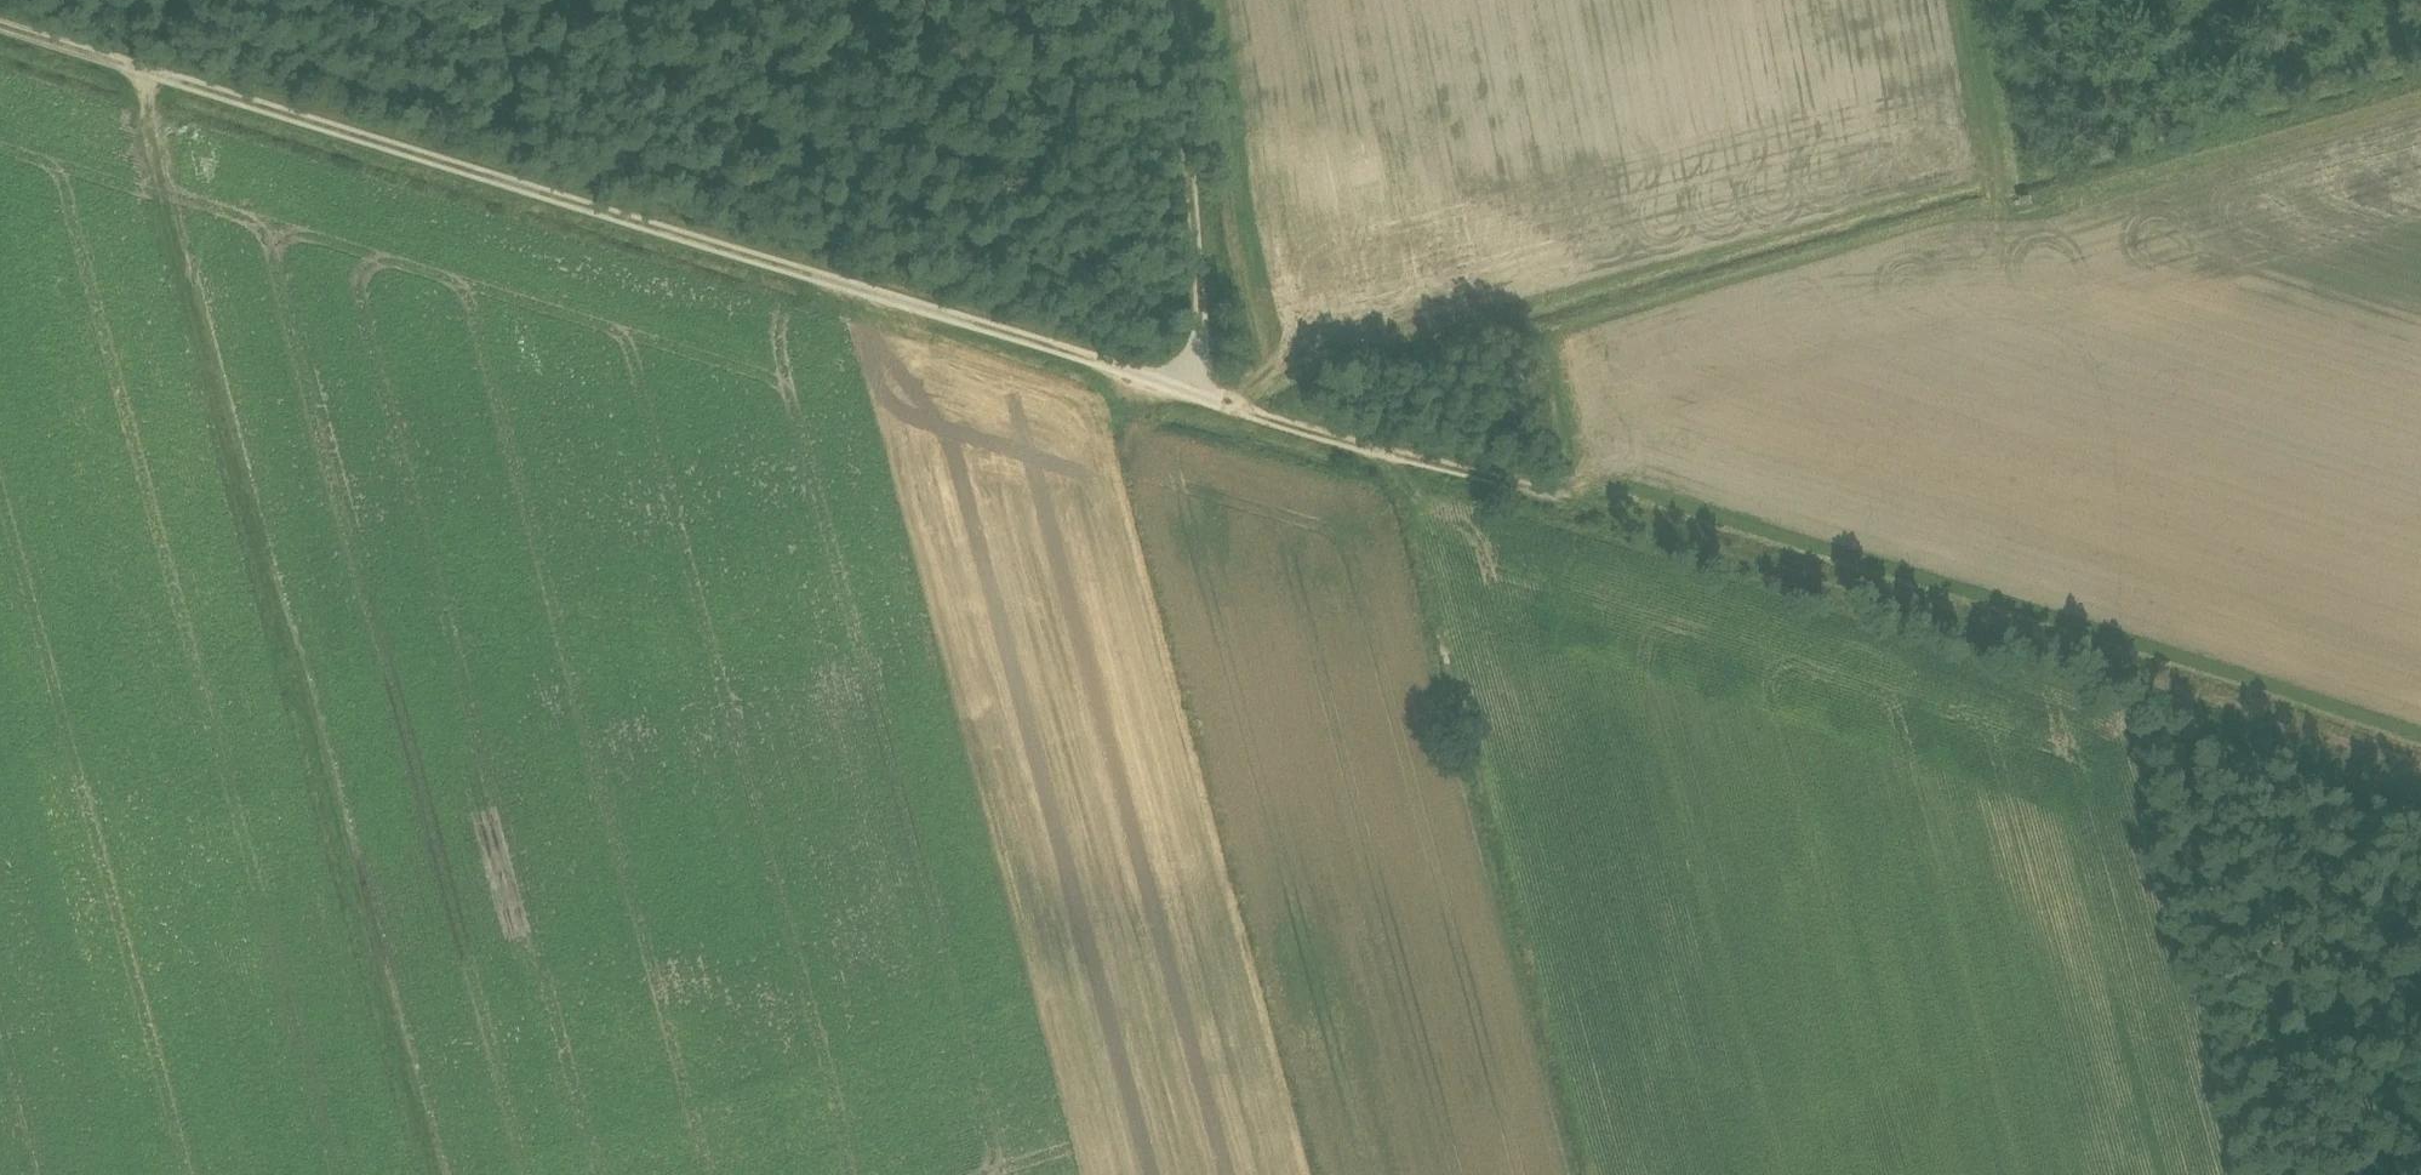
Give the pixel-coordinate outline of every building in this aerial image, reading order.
[(2035,191),(2019,194),(2022,209),(2038,205),(2035,191)]
